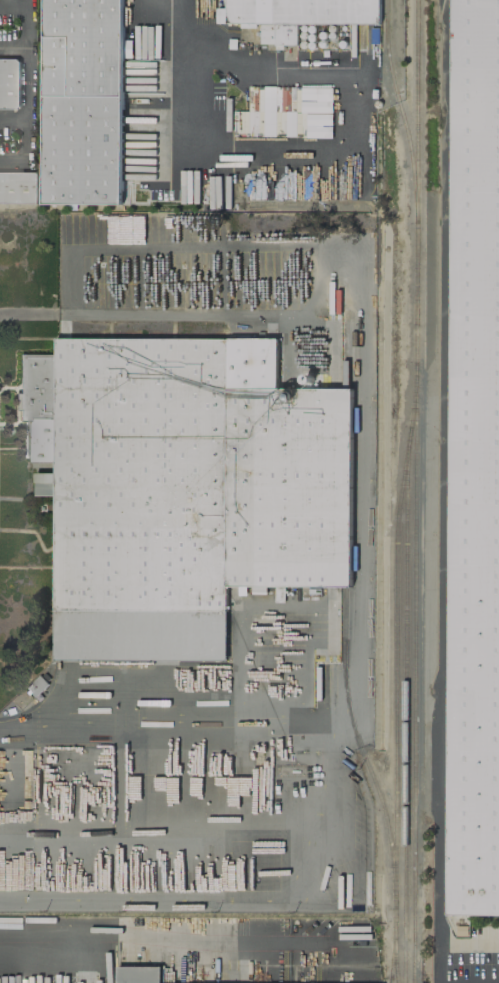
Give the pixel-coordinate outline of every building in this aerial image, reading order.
[(42,202),(44,0),(122,0),(121,203),(42,202)] [(225,22),(225,0),(378,0),(378,23),(225,22)] [(449,916),(498,916),(498,0),(453,0),(449,916)] [(14,108),(0,108),(0,59),(14,59),(18,61),(17,105),(14,108)] [(330,137),(331,88),(304,87),(303,136),(330,137)] [(35,202),(0,202),(0,172),(35,172),(35,202)] [(53,338),(276,338),(276,388),(350,388),(349,587),(226,587),(226,660),(53,660),(53,460),(30,460),(30,419),(19,419),(19,352),(53,353),(53,338)] [(161,966),(115,966),(115,982),(161,982),(161,966)]
